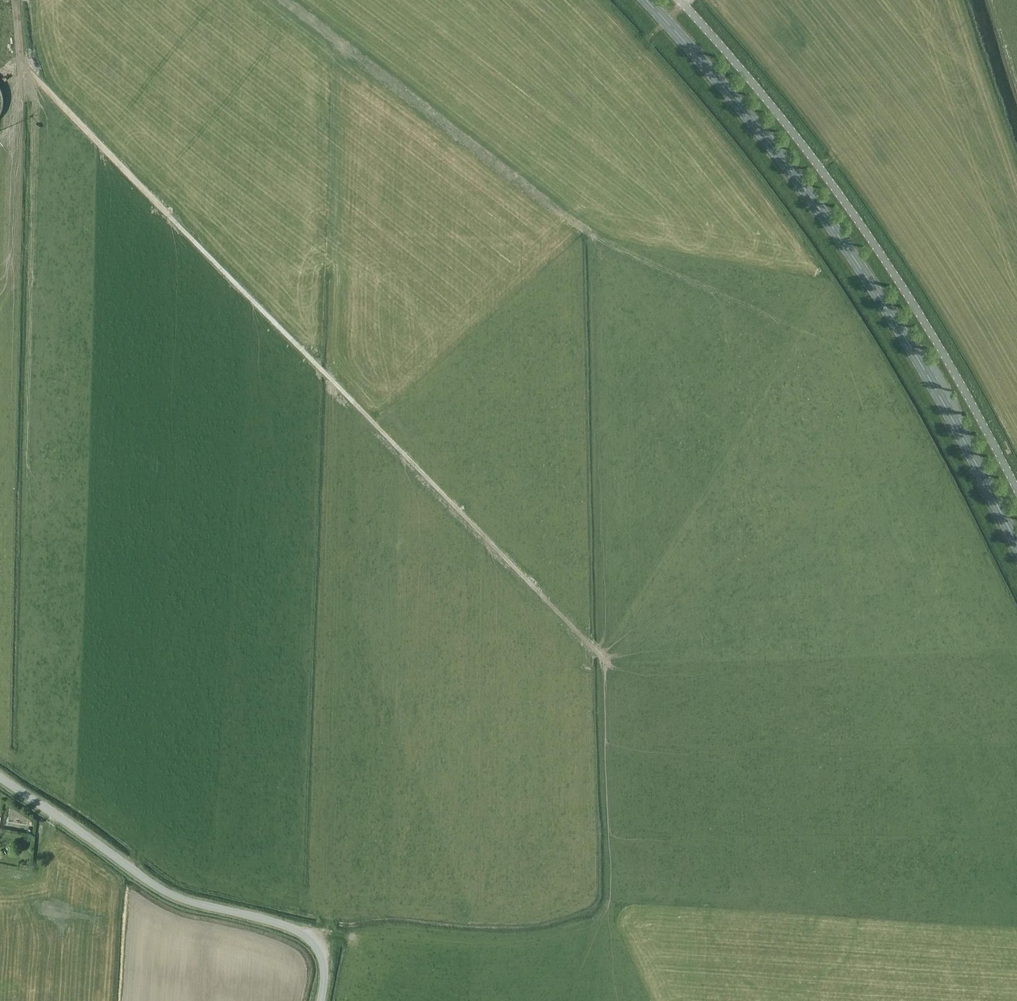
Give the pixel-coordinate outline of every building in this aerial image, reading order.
[(11,817),(11,827),(34,828),(34,818),(11,817)]
